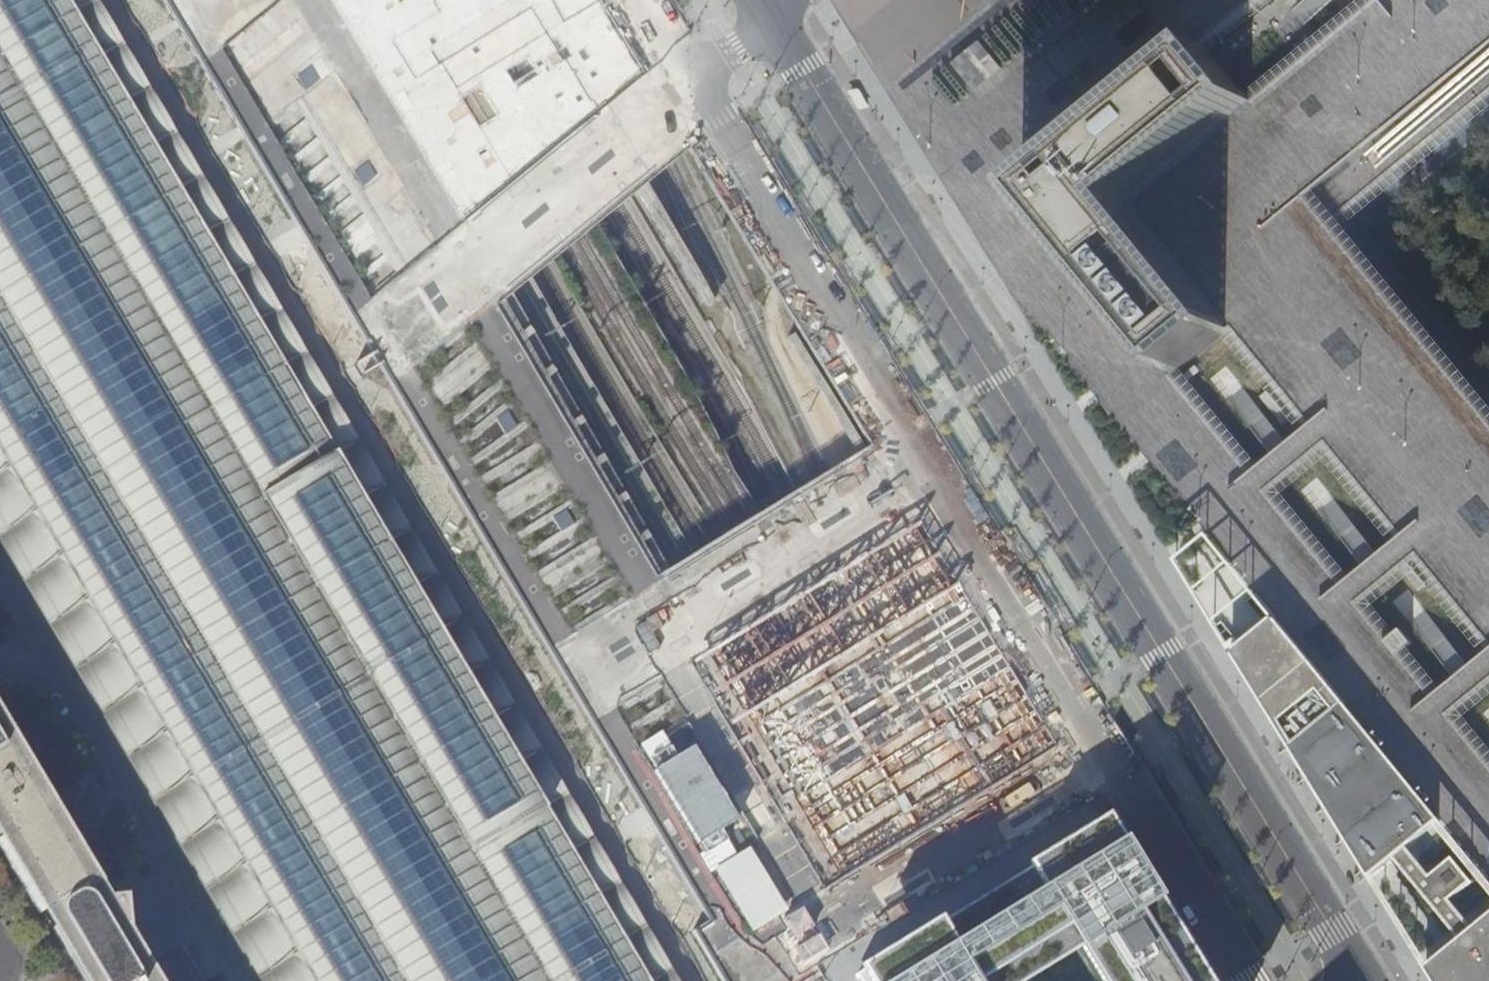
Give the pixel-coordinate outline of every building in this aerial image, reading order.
[(671,966),(645,922),(619,878),(594,834),(583,816),(568,790),(542,746),(516,702),(490,658),(464,615),(438,571),(413,527),(386,483),(360,439),(335,395),(309,351),(302,340),(283,307),(257,263),(231,219),(205,175),(179,131),(153,87),(127,43),(101,0),(0,0),(0,534),(25,577),(51,621),(77,664),(103,709),(129,753),(155,797),(181,841),(207,885),(233,929),(259,973),(264,980),(680,980),(671,966)] [(1001,67),(979,39),(951,62),(973,90),(1001,67)] [(1021,191),(1169,372),(1225,326),(1122,201),(1247,98),(1202,43),(1021,191)] [(1207,586),(1214,595),(1234,581),(1227,572),(1207,586)] [(1275,616),(1231,650),(1247,677),(1294,753),(1342,831),(1370,877),(1391,860),(1407,847),(1440,822),(1344,704),(1346,702),(1275,616)] [(1398,627),(1382,639),(1393,653),(1409,640),(1398,627)] [(22,878),(70,959),(83,980),(158,980),(129,931),(125,896),(109,897),(0,713),(0,841),(22,878)] [(1196,978),(1157,915),(1101,823),(854,974),(858,980),(1019,980),(1075,947),(1096,980),(1198,980),(1196,978)] [(1407,847),(1391,860),(1397,868),(1442,924),(1456,941),(1472,928),(1459,912),(1449,900),(1430,875),(1413,855),(1407,847)] [(1452,857),(1430,875),(1449,900),(1471,882),(1452,857)] [(1425,967),(1429,974),(1434,980),(1488,980),(1488,915),(1472,928),(1456,941),(1425,967)]
